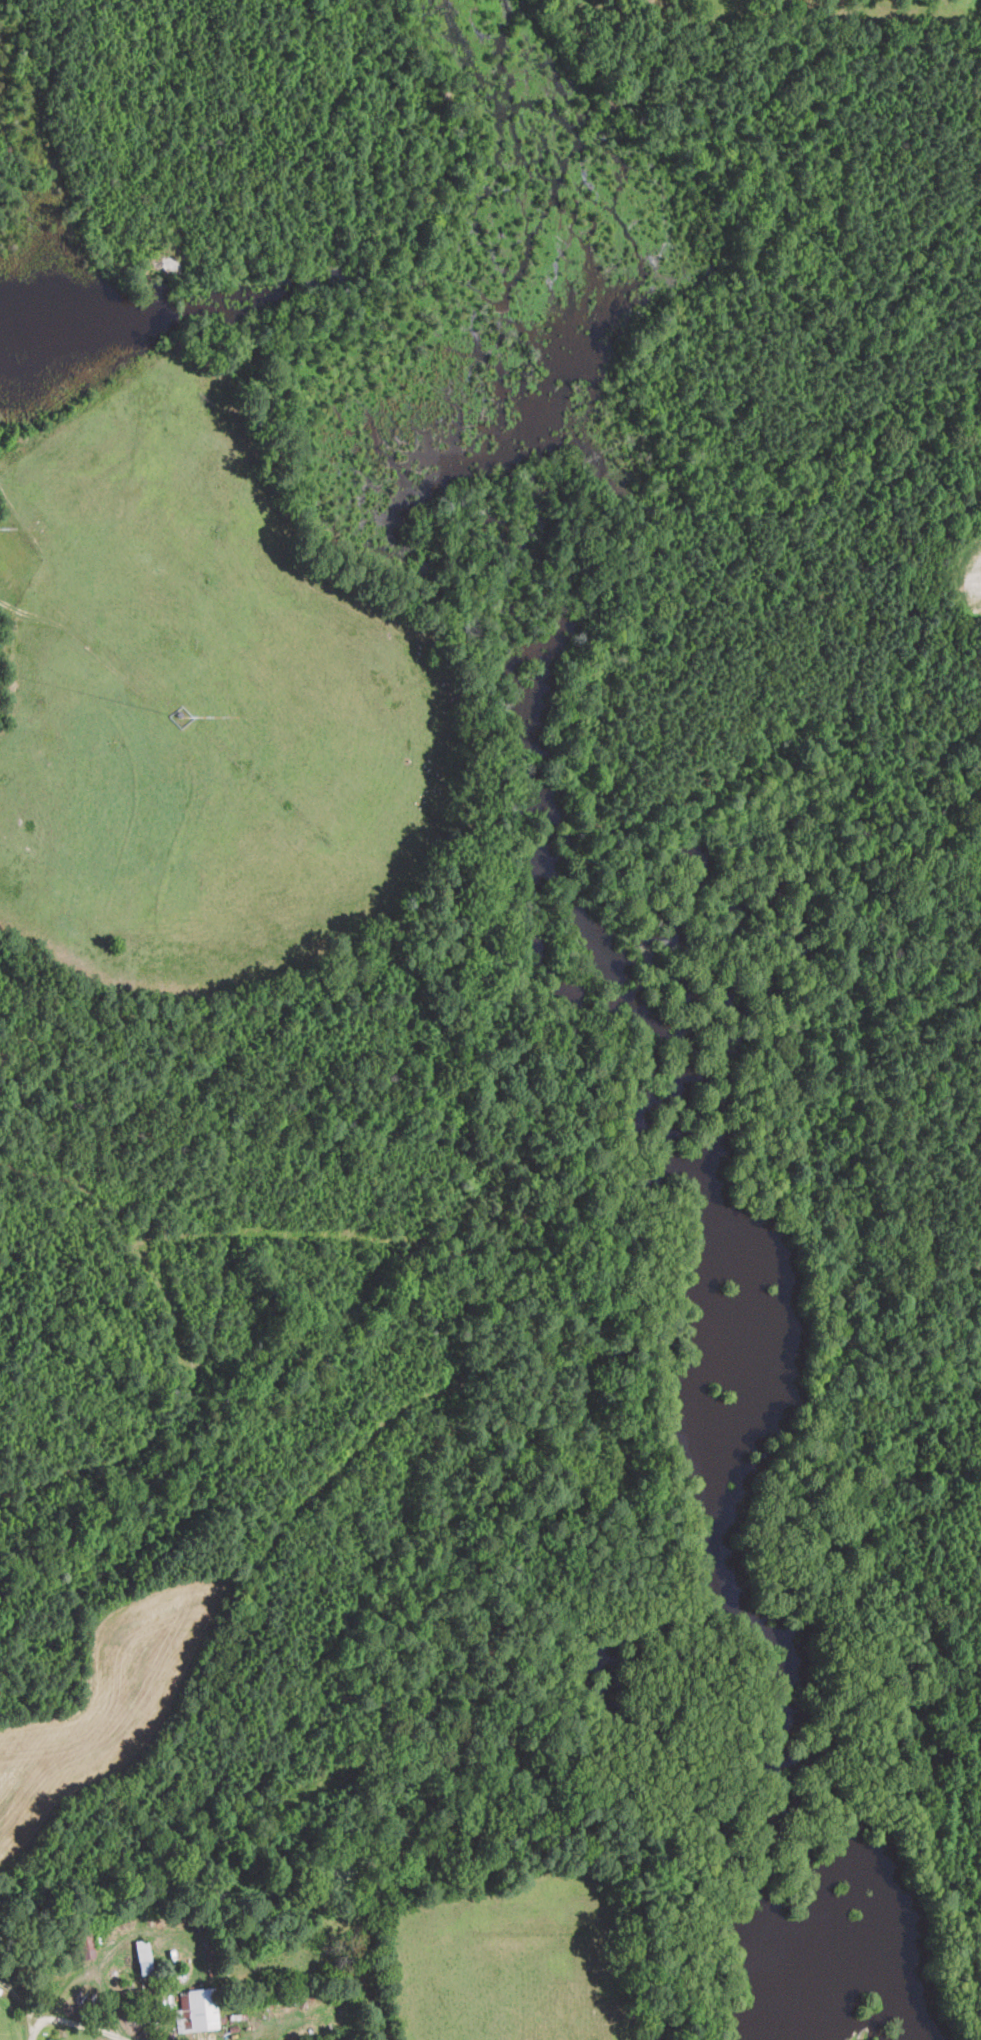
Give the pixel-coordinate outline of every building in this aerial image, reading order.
[(139,1975),(152,1974),(149,1939),(136,1940),(139,1975)] [(178,2032),(219,2027),(215,1987),(180,1991),(181,2008),(175,2009),(178,2032)]
